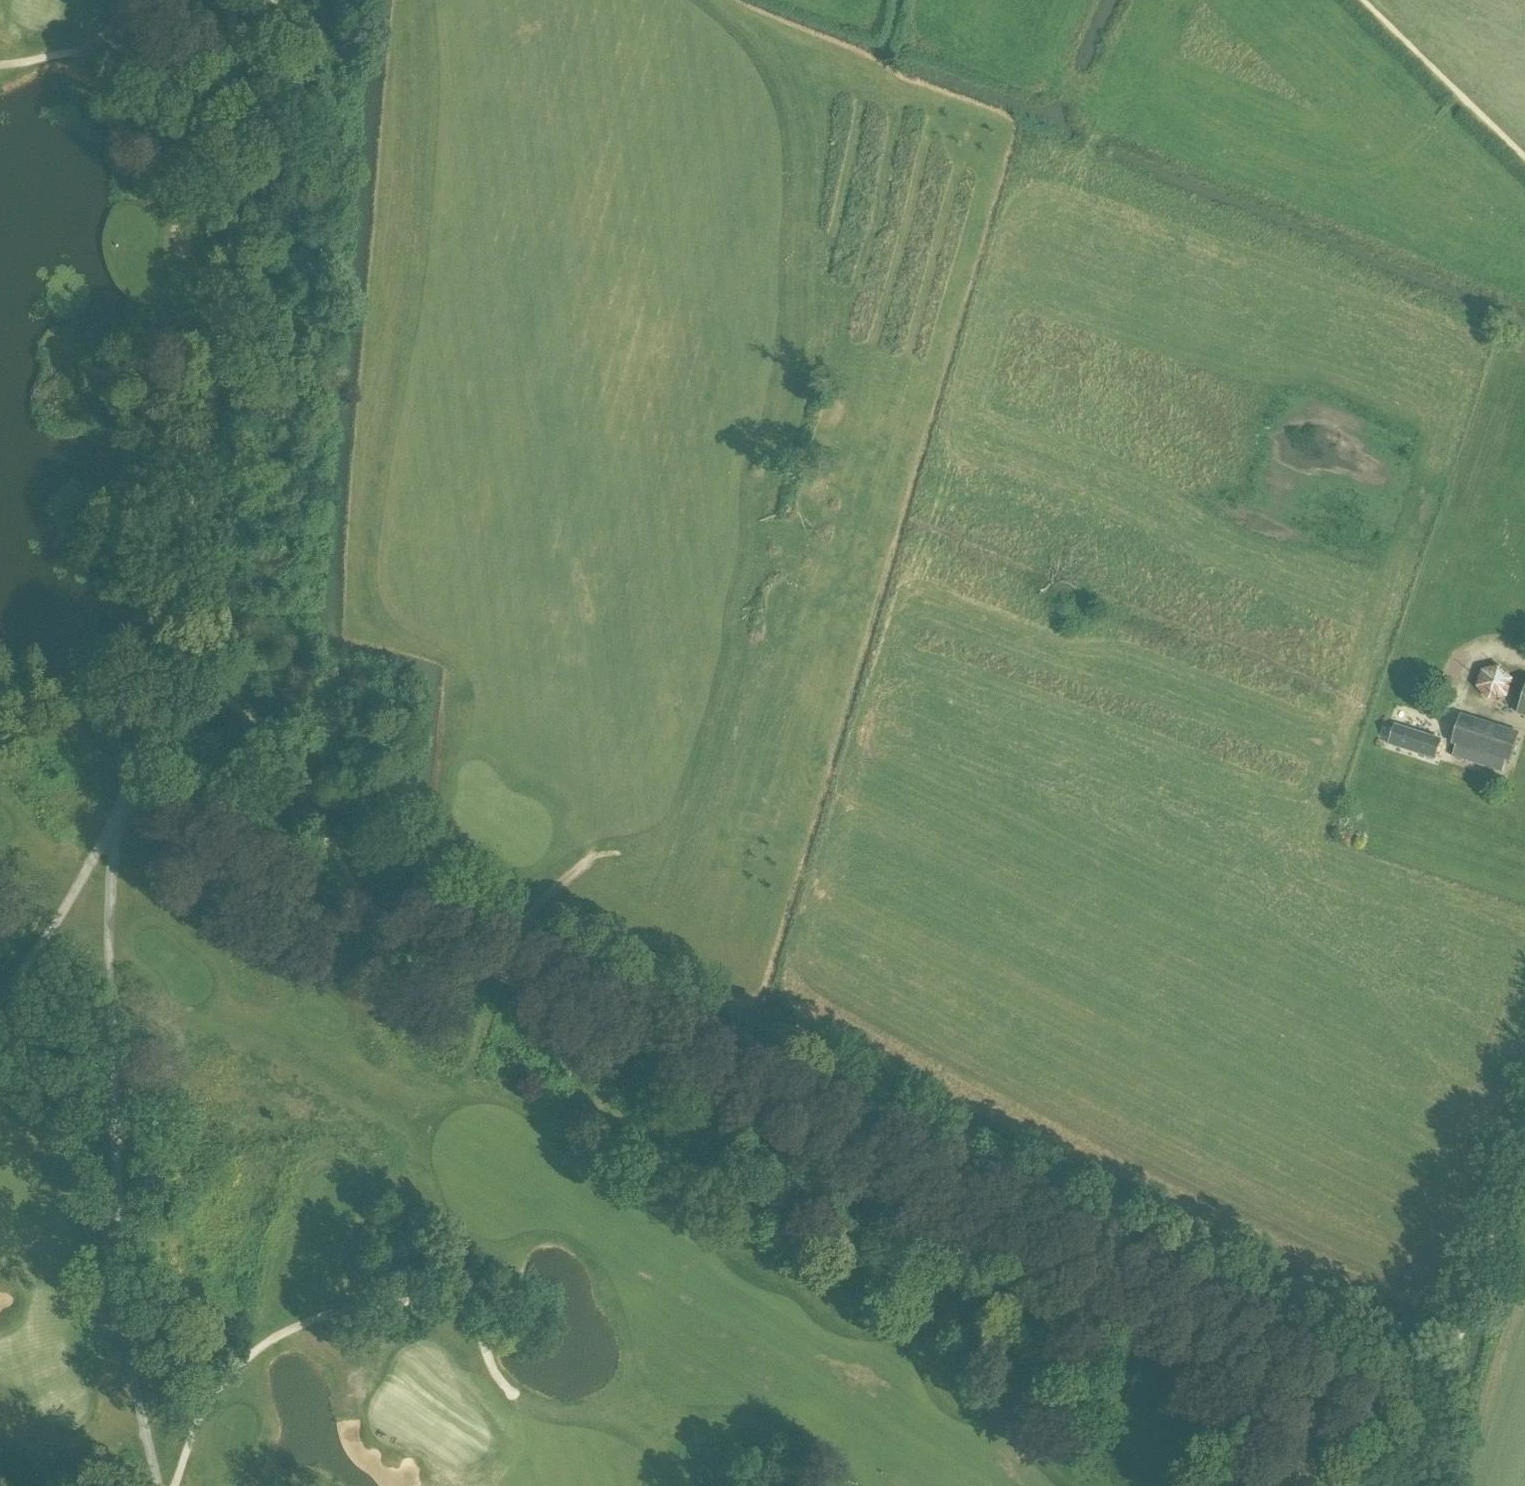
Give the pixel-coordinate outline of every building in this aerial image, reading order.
[(1452,743),(1509,761),(1518,733),(1461,715),(1452,743)] [(1388,745),(1435,760),(1442,739),(1395,724),(1388,745)]
